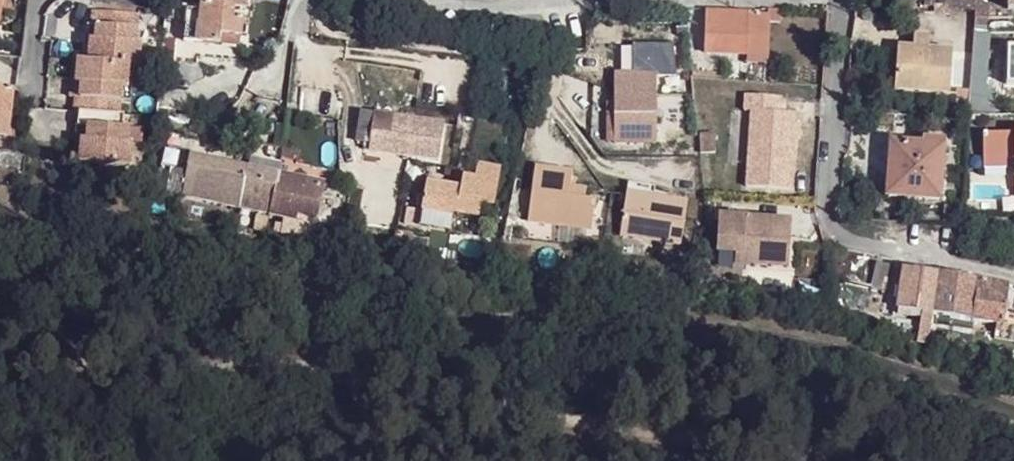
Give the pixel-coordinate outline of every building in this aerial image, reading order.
[(247,0),(199,0),(198,10),(185,8),(182,39),(217,43),(218,33),(240,36),(242,18),(230,16),(231,6),(246,8),(247,0)] [(990,1),(976,0),(975,7),(975,16),(987,17),(986,29),(1011,30),(1011,15),(1004,14),(1003,5),(990,5),(990,1)] [(932,12),(947,14),(948,4),(934,2),(933,2),(932,5),(932,12)] [(773,13),(710,11),(709,50),(748,51),(771,52),(773,13)] [(139,19),(94,13),(94,27),(98,28),(97,41),(92,40),(90,62),(85,62),(80,61),(78,85),(82,84),(80,97),(76,96),(74,111),(78,112),(77,126),(88,126),(86,140),(81,140),(78,162),(129,167),(131,144),(126,144),(128,129),(122,129),(124,117),(119,116),(120,104),(122,89),(127,90),(130,68),(134,69),(139,69),(143,46),(137,46),(139,19)] [(975,16),(974,30),(986,29),(987,17),(975,16)] [(94,27),(88,27),(85,62),(90,62),(92,40),(97,41),(98,28),(94,27)] [(974,30),(969,97),(982,96),(983,76),(984,70),(986,42),(986,29),(974,30)] [(217,43),(239,45),(240,36),(218,33),(217,43)] [(911,33),(910,40),(910,46),(925,47),(924,35),(911,33)] [(631,42),(631,71),(653,71),(653,74),(672,74),(672,42),(631,42)] [(986,42),(984,70),(996,70),(997,42),(986,42)] [(1005,83),(1013,83),(1013,43),(1005,43),(1005,83)] [(894,45),(892,88),(946,91),(950,49),(925,47),(910,46),(894,45)] [(164,54),(172,55),(173,48),(164,47),(164,54)] [(771,52),(748,51),(748,62),(771,63),(771,52)] [(164,54),(163,62),(171,63),(172,55),(164,54)] [(75,61),(71,96),(76,96),(80,97),(82,84),(78,85),(80,61),(75,61)] [(120,104),(130,105),(134,69),(130,68),(127,90),(122,89),(120,104)] [(631,71),(613,72),(613,100),(612,138),(653,138),(653,74),(653,71),(631,71)] [(982,96),(982,97),(991,98),(992,97),(997,97),(997,96),(1001,96),(1001,81),(999,81),(998,79),(994,78),(991,76),(983,76),(982,96)] [(7,113),(9,87),(0,86),(0,112),(7,113)] [(748,111),(745,185),(789,187),(793,113),(777,112),(778,97),(743,95),(742,111),(748,111)] [(778,97),(777,112),(793,113),(794,98),(778,97)] [(412,118),(383,114),(356,110),(352,142),(368,144),(368,149),(377,151),(408,154),(412,118)] [(412,118),(408,154),(431,157),(434,157),(435,146),(438,122),(412,118)] [(276,124),(273,147),(281,149),(283,125),(276,124)] [(77,126),(73,162),(78,162),(81,140),(86,140),(88,126),(77,126)] [(128,129),(126,144),(131,144),(143,145),(145,131),(128,129)] [(1004,163),(1012,162),(1012,134),(980,135),(981,163),(1004,163)] [(696,137),(698,152),(711,151),(709,135),(696,137)] [(938,197),(942,139),(921,138),(920,143),(916,142),(889,141),(886,194),(938,197)] [(254,150),(250,169),(278,175),(281,149),(273,147),(255,144),(254,150)] [(23,171),(25,155),(1,151),(0,152),(0,168),(23,171)] [(164,151),(158,180),(176,183),(185,185),(186,180),(191,156),(164,151)] [(191,156),(186,180),(274,199),(278,175),(250,169),(191,156)] [(424,182),(416,225),(448,231),(451,212),(476,217),(479,202),(492,204),(499,169),(475,165),(472,180),(470,190),(462,189),(424,182)] [(531,168),(527,222),(591,227),(594,197),(582,197),(567,195),(568,185),(570,170),(531,168)] [(274,199),(271,215),(287,218),(314,224),(322,184),(278,175),(274,199)] [(472,180),(464,179),(462,189),(470,190),(472,180)] [(655,184),(627,179),(624,190),(652,196),(655,184)] [(183,195),(183,196),(271,215),(274,199),(186,180),(185,185),(176,183),(174,193),(183,195)] [(322,184),(314,224),(337,229),(338,225),(345,189),(322,184)] [(582,197),(583,187),(568,185),(567,195),(582,197)] [(624,190),(616,231),(676,243),(685,202),(652,196),(624,190)] [(922,222),(937,224),(938,219),(938,214),(923,214),(922,218),(922,222)] [(790,219),(717,215),(715,251),(737,252),(744,252),(743,263),(787,266),(790,219)] [(287,218),(284,233),(312,239),(314,224),(287,218)] [(743,263),(744,252),(737,252),(736,262),(743,263)] [(874,263),(870,287),(887,289),(890,275),(886,274),(887,265),(874,263)] [(938,272),(902,268),(897,314),(921,321),(921,333),(930,336),(933,313),(938,272)] [(938,272),(933,313),(973,318),(978,278),(938,272)] [(1006,310),(1008,284),(978,278),(973,318),(1004,322),(1006,310)] [(1013,324),(1013,311),(1006,310),(1004,322),(1004,323),(1013,324)] [(994,336),(1013,338),(1013,324),(1004,323),(996,322),(994,336)]
